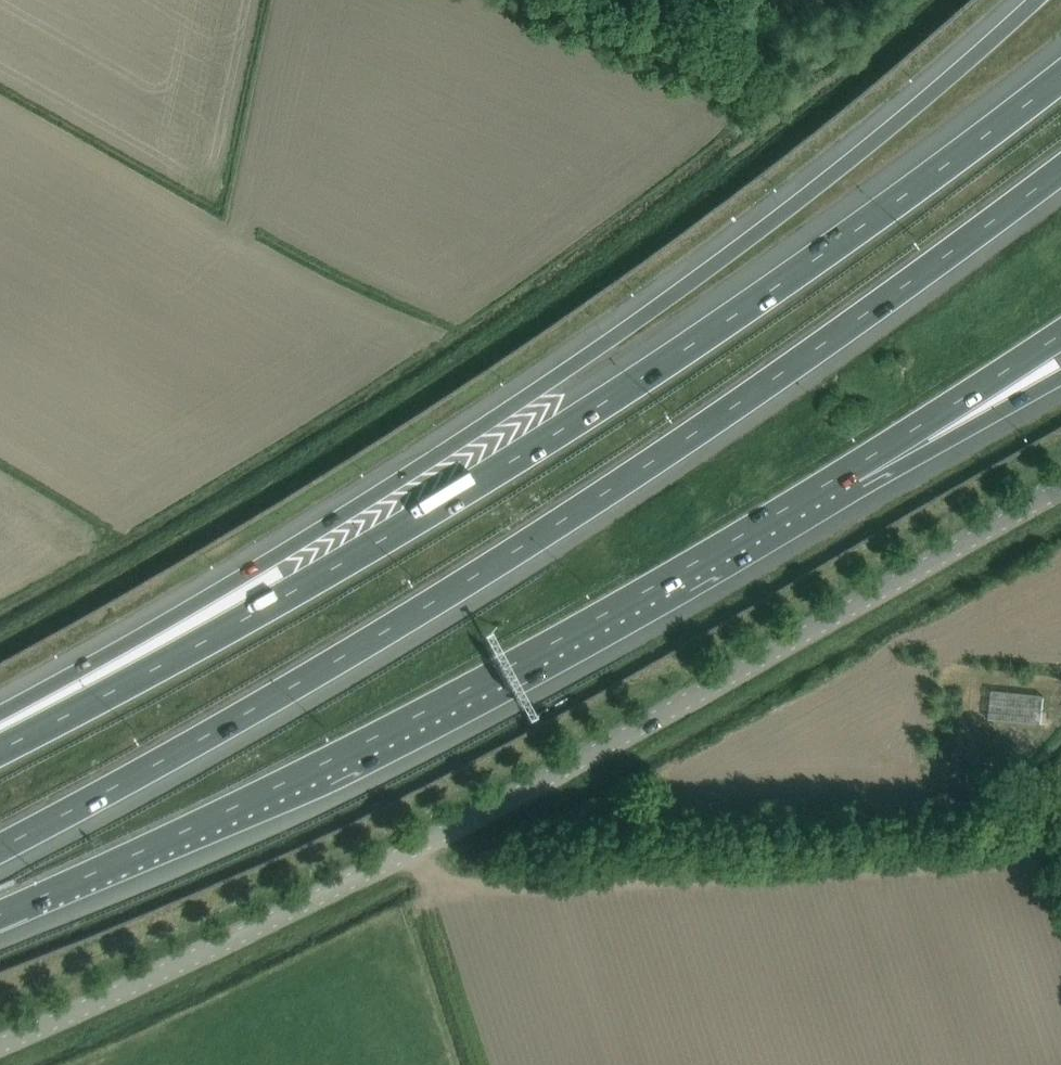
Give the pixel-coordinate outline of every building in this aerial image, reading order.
[(997,695),(995,725),(1050,727),(1052,698),(997,695)]
